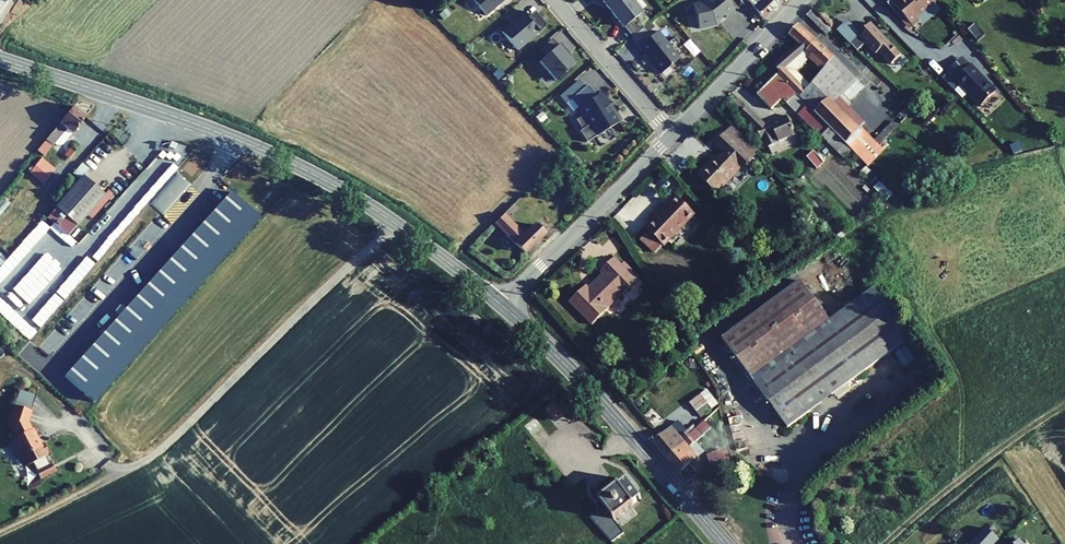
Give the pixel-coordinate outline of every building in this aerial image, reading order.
[(485,16),(503,0),(472,0),(485,16)] [(626,0),(602,0),(611,12),(626,0)] [(630,0),(626,0),(611,12),(632,37),(644,28),(636,18),(641,13),(630,0)] [(726,0),(707,0),(704,2),(693,5),(699,28),(715,24),(724,16),(726,18),(734,11),(726,0)] [(758,15),(762,19),(781,1),(780,0),(746,0),(749,4),(758,15)] [(933,0),(890,0),(895,6),(912,26),(912,27),(919,21),(916,18),(934,3),(935,2),(933,0)] [(934,3),(916,18),(919,21),(923,25),(941,10),(934,3)] [(745,8),(753,18),(758,15),(749,4),(745,8)] [(908,29),(912,26),(895,6),(891,10),(908,29)] [(825,34),(830,29),(811,10),(806,16),(825,34)] [(501,31),(517,50),(545,26),(534,13),(528,19),(522,13),(515,19),(501,31)] [(849,43),(858,35),(846,23),(837,31),(849,44),(849,43)] [(885,38),(870,23),(864,29),(866,31),(860,37),(858,35),(849,43),(857,51),(865,44),(875,54),(878,51),(891,64),(901,55),(888,42),(885,42),(885,38)] [(773,65),(779,72),(777,75),(799,97),(813,113),(827,99),(832,104),(839,98),(846,105),(863,88),(834,58),(797,25),(789,35),(798,43),(773,65)] [(651,37),(644,28),(631,38),(660,74),(680,58),(658,31),(651,37)] [(567,51),(560,43),(539,61),(556,80),(574,64),(565,53),(567,51)] [(812,56),(806,50),(789,65),(791,68),(787,72),(802,86),(806,82),(795,71),(808,58),(812,56)] [(960,64),(946,50),(935,60),(938,63),(949,74),(957,67),(960,64)] [(949,74),(938,63),(931,69),(948,87),(963,73),(957,67),(949,74)] [(813,113),(799,97),(777,75),(756,95),(771,110),(781,99),(820,137),(821,136),(836,151),(844,143),(813,113)] [(578,131),(585,142),(620,121),(613,110),(611,111),(600,93),(596,96),(587,85),(570,99),(577,107),(588,125),(578,131)] [(914,103),(907,96),(901,102),(908,109),(914,103)] [(846,105),(839,98),(832,104),(858,131),(861,128),(860,126),(863,123),(846,105)] [(827,99),(813,113),(844,143),(850,150),(867,167),(884,150),(861,128),(858,131),(832,104),(827,99)] [(84,115),(71,105),(43,140),(51,146),(63,132),(68,135),(84,115)] [(771,153),(796,142),(795,139),(797,138),(795,134),(794,134),(786,115),(764,125),(746,108),(740,115),(754,128),(767,147),(768,146),(771,153)] [(90,120),(84,115),(68,135),(74,140),(90,120)] [(731,128),(728,131),(754,155),(756,152),(731,128)] [(711,162),(697,176),(715,192),(721,185),(723,187),(740,169),(742,170),(755,156),(754,155),(728,131),(728,130),(715,144),(723,152),(712,163),(711,162)] [(843,158),(850,150),(844,143),(836,151),(843,158)] [(71,151),(64,145),(58,152),(65,158),(71,151)] [(822,163),(812,152),(806,157),(816,169),(822,163)] [(864,177),(870,171),(865,166),(859,172),(864,177)] [(102,194),(81,176),(53,208),(73,226),(102,194)] [(886,201),(892,195),(879,182),(873,188),(886,201)] [(259,220),(230,194),(62,376),(91,402),(259,220)] [(662,207),(651,218),(654,220),(645,229),(648,231),(662,245),(664,246),(695,214),(689,209),(684,204),(677,197),(665,209),(662,207)] [(689,199),(684,204),(689,209),(694,204),(689,199)] [(523,234),(503,214),(493,224),(522,254),(542,235),(531,225),(523,234)] [(662,245),(648,231),(640,239),(655,253),(662,245)] [(585,286),(569,302),(592,324),(636,281),(634,279),(620,265),(613,258),(600,271),(603,274),(592,284),(594,285),(589,290),(585,286)] [(817,321),(788,280),(709,337),(773,427),(896,339),(861,290),(817,321)] [(25,400),(11,398),(10,406),(24,409),(25,400)] [(687,407),(694,415),(704,406),(698,398),(687,407)] [(13,439),(9,441),(11,444),(7,446),(10,453),(14,454),(16,453),(22,465),(26,466),(32,463),(36,469),(34,470),(40,480),(54,472),(49,462),(47,463),(44,456),(44,454),(47,453),(41,443),(38,445),(30,429),(28,430),(23,420),(25,409),(24,409),(10,406),(8,406),(5,425),(13,439)] [(654,443),(667,459),(692,437),(686,430),(678,422),(677,423),(671,429),(654,443)] [(692,437),(697,442),(706,433),(700,427),(692,437)] [(667,459),(681,474),(689,467),(705,452),(697,442),(692,437),(667,459)] [(623,491),(618,485),(596,505),(616,528),(638,508),(623,491)] [(999,539),(986,528),(971,543),(995,543),(999,539)]
